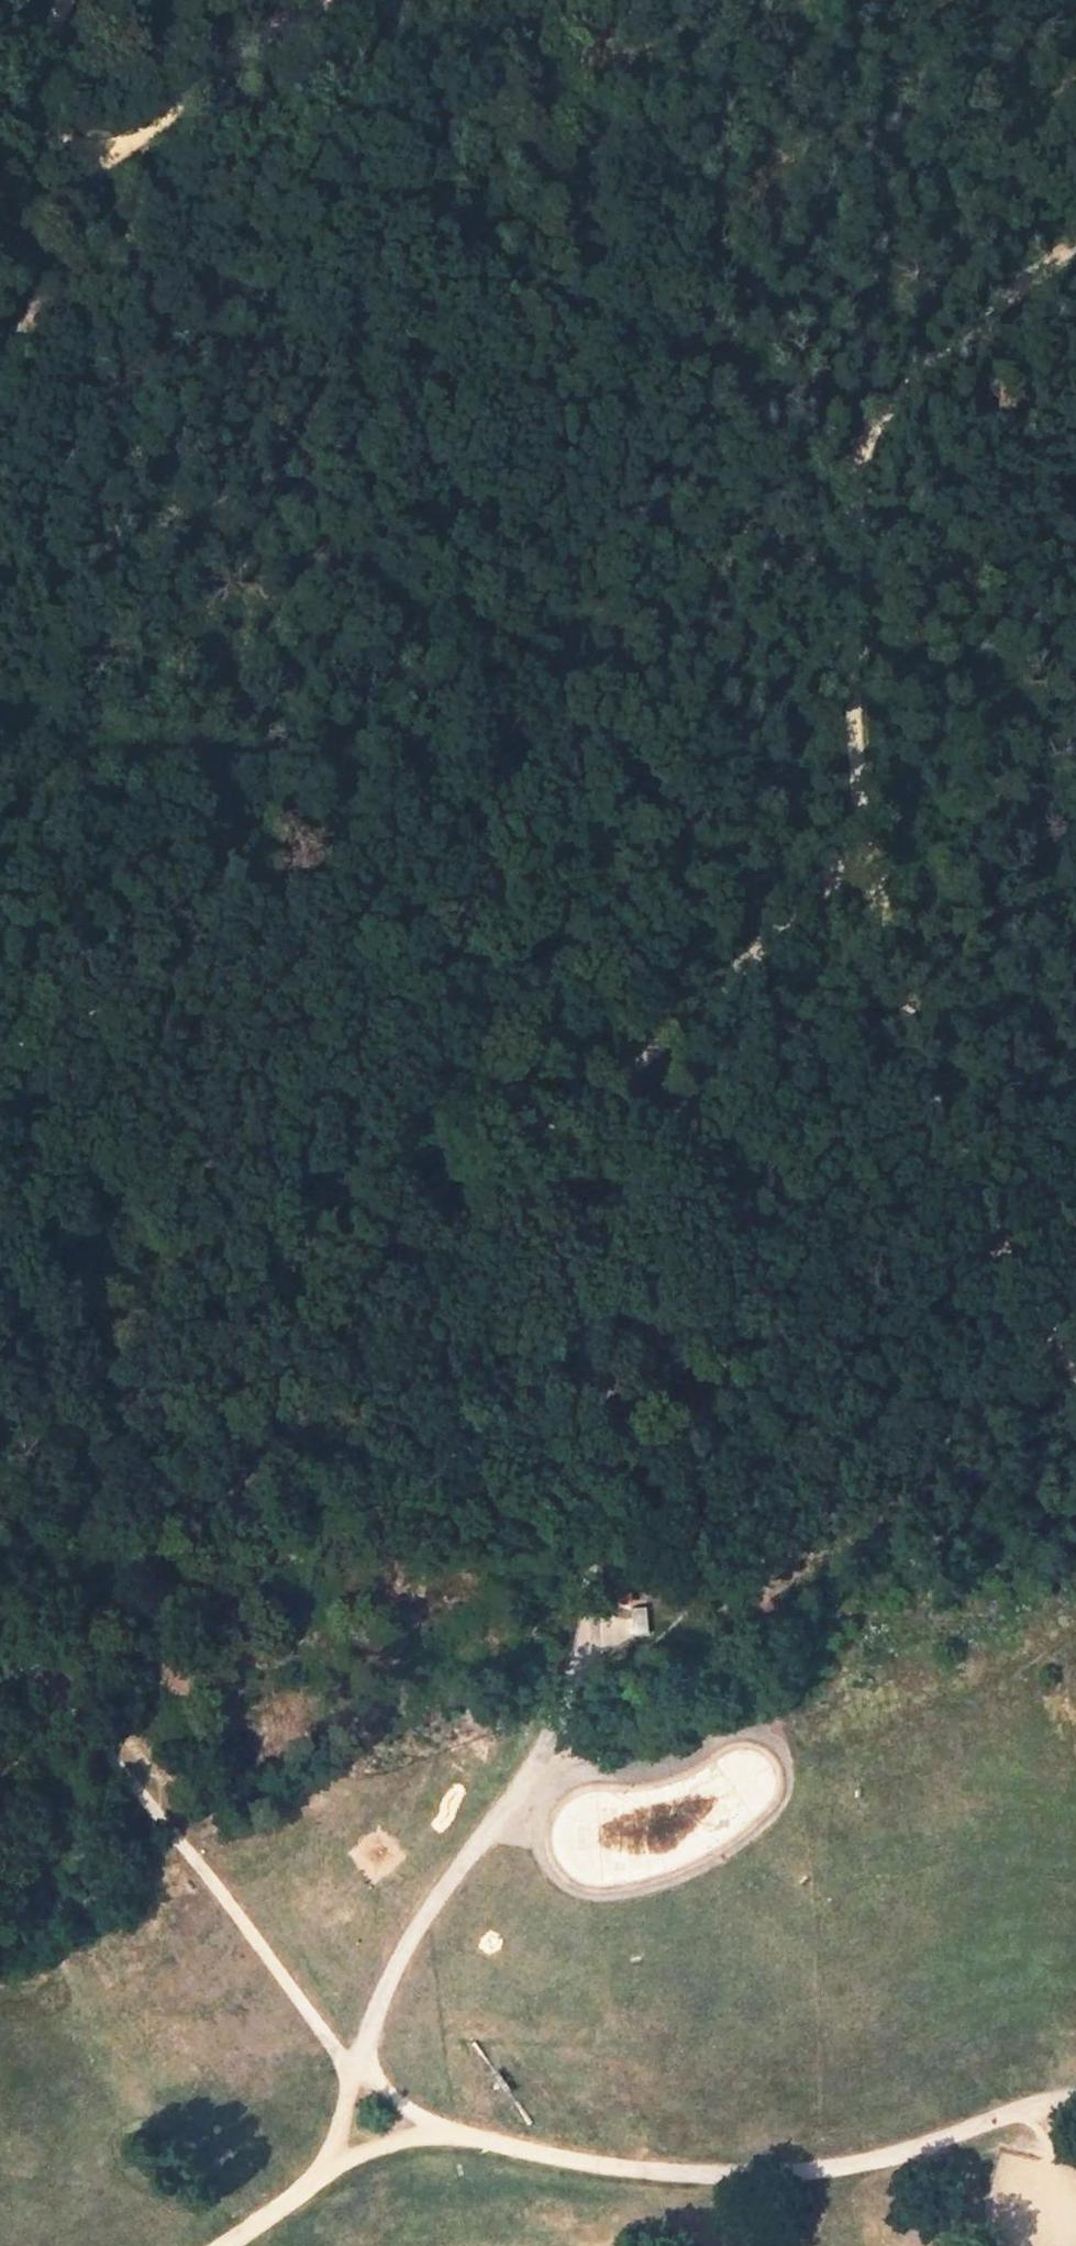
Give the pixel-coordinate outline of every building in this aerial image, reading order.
[(626,1568),(590,1570),(593,1607),(628,1604),(626,1568)]
